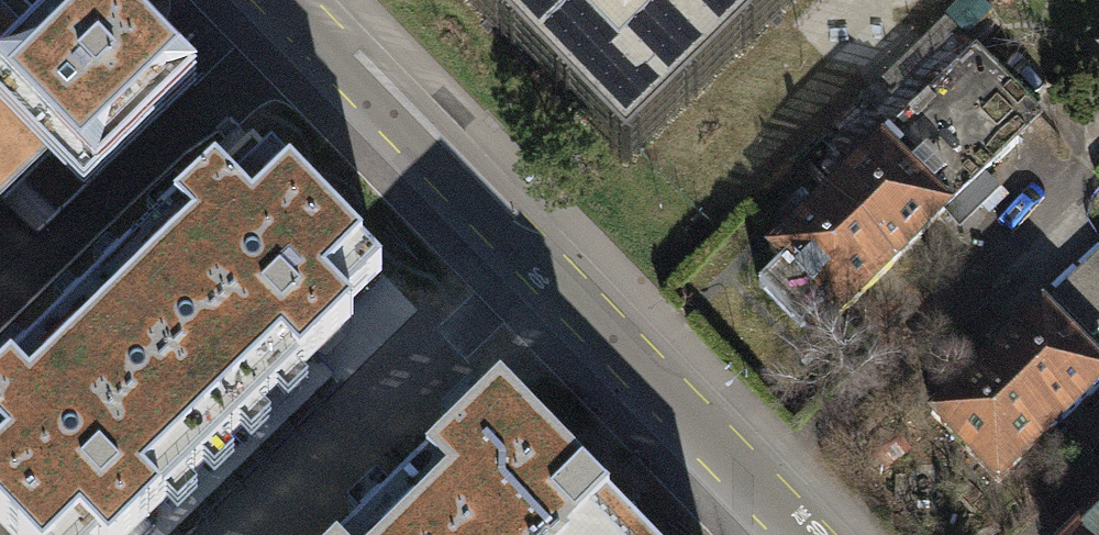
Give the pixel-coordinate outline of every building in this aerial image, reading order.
[(53,139),(96,183),(196,87),(155,44),(112,0),(69,0),(49,19),(33,35),(7,8),(0,0),(0,189),(53,139)] [(624,149),(778,0),(479,0),(624,149)] [(949,70),(878,138),(946,209),(1017,142),(1004,129),(1030,104),(979,52),(955,76),(949,70)] [(878,138),(824,191),(893,260),(946,209),(878,138)] [(0,386),(0,521),(14,534),(131,534),(327,345),(353,319),(343,310),(381,273),(252,141),(0,386)] [(832,319),(893,260),(824,191),(766,246),(780,261),(756,283),(798,327),(820,306),(832,319)] [(62,244),(12,200),(0,213),(0,314),(62,244)] [(1055,295),(1093,335),(1098,329),(1098,252),(1055,295)] [(1039,304),(1021,321),(953,386),(927,411),(995,482),(1098,383),(1098,366),(1039,304)] [(500,396),(467,428),(357,534),(636,534),(500,396)] [(1080,534),(1098,534),(1098,517),(1080,534)]
